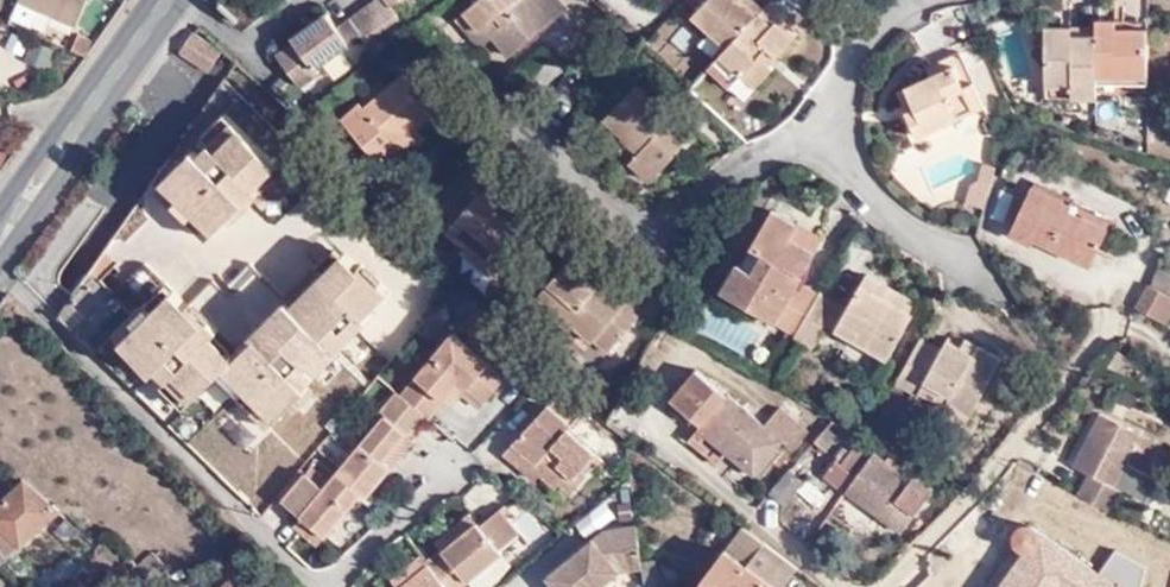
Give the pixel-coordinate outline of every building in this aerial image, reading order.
[(29,27),(38,7),(75,22),(84,0),(17,0),(10,19),(29,27)] [(368,10),(392,44),(407,32),(392,11),(385,0),(383,0),(368,10)] [(392,11),(402,2),(401,0),(385,0),(392,11)] [(482,2),(525,46),(568,11),(558,0),(484,0),(482,2)] [(700,11),(693,20),(726,51),(710,69),(734,92),(743,80),(756,92),(777,69),(771,63),(777,56),(781,60),(799,39),(781,24),(784,19),(768,4),(763,9),(758,15),(742,1),(742,0),(688,0),(700,11)] [(752,0),(742,0),(742,1),(758,15),(763,9),(752,0)] [(525,46),(482,2),(463,17),(480,35),(484,31),(492,42),(508,61),(525,46)] [(362,37),(376,57),(392,44),(368,10),(340,30),(331,15),(295,40),(298,45),(278,58),(301,91),(321,77),(317,72),(353,48),(350,45),(362,37)] [(480,35),(463,17),(455,24),(480,52),(492,42),(484,31),(480,35)] [(1136,22),(1110,21),(1110,30),(1110,80),(1160,79),(1161,31),(1136,30),(1136,22)] [(1161,31),(1161,21),(1136,22),(1136,30),(1161,31)] [(176,49),(206,71),(223,49),(194,27),(176,49)] [(1083,93),(1110,92),(1109,85),(1110,80),(1110,30),(1057,29),(1057,83),(1083,82),(1083,93)] [(78,48),(92,55),(100,38),(87,32),(78,48)] [(44,63),(52,45),(31,36),(24,55),(44,63)] [(918,109),(909,113),(920,137),(988,106),(963,54),(953,57),(957,67),(908,89),(918,109)] [(394,148),(414,132),(434,116),(444,129),(459,115),(426,76),(412,89),(404,79),(364,111),(360,106),(341,121),(382,173),(402,158),(394,148)] [(179,198),(171,206),(188,222),(196,215),(214,233),(228,218),(242,205),(238,201),(244,195),(252,200),(260,192),(258,188),(279,166),(225,112),(242,94),(227,80),(151,186),(155,190),(163,182),(179,198)] [(1057,93),(1083,93),(1083,82),(1057,83),(1057,93)] [(661,183),(708,130),(683,108),(676,115),(644,88),(609,129),(630,148),(625,155),(637,167),(642,164),(661,183)] [(899,92),(909,113),(918,109),(908,89),(899,92)] [(422,142),(414,132),(394,148),(402,158),(422,142)] [(976,158),(967,202),(984,205),(993,162),(976,158)] [(472,250),(500,271),(528,236),(511,222),(499,213),(505,204),(515,190),(488,170),(475,185),(480,190),(444,236),(463,249),(468,255),(472,250)] [(155,190),(171,206),(179,198),(163,182),(155,190)] [(1076,206),(1037,189),(1014,236),(1037,246),(1039,241),(1094,266),(1113,229),(1074,212),(1076,206)] [(242,205),(245,208),(252,200),(244,195),(238,201),(242,205)] [(499,213),(511,222),(517,213),(505,204),(499,213)] [(228,218),(234,220),(245,208),(242,205),(228,218)] [(798,333),(823,293),(803,281),(821,250),(797,236),(804,222),(780,208),(758,243),(770,252),(759,270),(743,260),(726,289),(798,333)] [(797,236),(821,250),(830,237),(804,222),(797,236)] [(113,333),(130,316),(147,300),(154,308),(173,288),(124,239),(113,240),(101,256),(126,281),(105,302),(83,281),(69,301),(75,308),(63,320),(93,352),(113,333)] [(493,279),(500,271),(472,250),(468,255),(463,249),(458,254),(493,279)] [(391,292),(381,282),(373,290),(366,283),(370,279),(362,272),(366,267),(363,264),(357,267),(343,253),(325,272),(315,263),(298,281),(307,289),(290,303),(293,305),(270,328),(264,321),(254,332),(261,341),(254,347),(251,344),(243,351),(239,347),(233,354),(215,336),(220,330),(210,320),(204,326),(196,319),(199,315),(192,307),(194,305),(190,300),(187,302),(173,288),(154,308),(147,300),(130,316),(138,324),(121,341),(153,373),(161,367),(172,377),(163,385),(185,409),(218,375),(226,368),(245,388),(238,395),(255,412),(263,405),(278,421),(309,390),(307,387),(370,319),(368,317),(391,292)] [(587,273),(592,268),(593,266),(578,253),(538,303),(574,333),(580,328),(600,345),(614,326),(628,336),(651,308),(637,297),(634,301),(605,278),(600,284),(587,273)] [(1169,297),(1169,265),(1164,263),(1152,288),(1169,297)] [(373,290),(381,282),(366,267),(362,272),(370,279),(366,283),(373,290)] [(605,278),(592,268),(587,273),(600,284),(605,278)] [(872,275),(852,309),(841,329),(892,359),(917,314),(888,298),(893,288),(872,275)] [(307,289),(298,281),(284,296),(286,299),(290,303),(307,289)] [(1169,314),(1169,297),(1152,288),(1146,286),(1135,309),(1166,322),(1169,314)] [(922,304),(893,288),(888,298),(917,314),(922,304)] [(798,333),(797,335),(818,347),(832,324),(843,304),(823,293),(798,333)] [(290,303),(286,299),(264,321),(270,328),(293,305),(290,303)] [(59,316),(63,320),(75,308),(69,301),(59,316)] [(852,309),(843,304),(832,324),(841,329),(852,309)] [(204,326),(210,320),(194,305),(192,307),(199,315),(196,319),(204,326)] [(113,333),(121,341),(138,324),(130,316),(113,333)] [(261,341),(254,332),(239,347),(243,351),(251,344),(254,347),(261,341)] [(425,413),(428,417),(460,380),(484,403),(508,377),(457,333),(401,393),(425,413)] [(946,350),(926,339),(900,383),(920,394),(921,393),(927,382),(954,396),(951,402),(952,403),(974,416),(1004,362),(982,349),(978,356),(965,348),(952,341),(946,350)] [(969,341),(965,348),(978,356),(982,349),(969,341)] [(1127,361),(1111,353),(1103,368),(1120,376),(1127,361)] [(218,375),(238,395),(245,388),(226,368),(218,375)] [(806,412),(788,396),(764,422),(736,402),(730,408),(722,401),(729,395),(699,369),(675,399),(704,424),(699,430),(711,440),(714,437),(732,449),(729,453),(756,474),(785,440),(795,448),(811,429),(800,420),(806,412)] [(927,382),(921,393),(949,408),(952,403),(951,402),(954,396),(927,382)] [(378,401),(383,404),(397,390),(391,385),(378,401)] [(308,471),(283,499),(301,514),(325,535),(363,490),(387,462),(384,458),(408,432),(425,413),(401,393),(397,390),(383,404),(379,409),(385,414),(322,485),(308,471)] [(549,403),(512,441),(542,469),(539,473),(554,486),(559,483),(568,492),(585,473),(581,468),(594,453),(567,426),(570,423),(549,403)] [(271,428),(278,421),(263,405),(255,412),(271,428)] [(1097,437),(1107,415),(1100,412),(1089,433),(1097,437)] [(1077,493),(1108,510),(1119,489),(1144,502),(1156,480),(1140,470),(1155,440),(1107,415),(1097,437),(1099,438),(1094,446),(1085,441),(1073,466),(1087,474),(1077,493)] [(840,438),(830,429),(819,443),(827,451),(840,438)] [(387,462),(363,490),(367,493),(415,438),(408,432),(384,458),(387,462)] [(1089,433),(1085,441),(1094,446),(1099,438),(1097,437),(1089,433)] [(542,469),(512,441),(503,450),(533,478),(539,473),(542,469)] [(846,490),(873,456),(862,449),(855,456),(845,449),(839,456),(847,462),(844,466),(841,462),(832,472),(836,476),(834,481),(841,489),(842,487),(846,490)] [(875,458),(873,456),(846,490),(862,502),(891,466),(878,457),(875,458)] [(931,496),(891,466),(862,502),(902,532),(931,496)] [(793,471),(765,501),(778,511),(804,482),(793,471)] [(22,545),(56,509),(24,479),(0,503),(0,524),(22,545)] [(829,496),(812,482),(799,497),(816,512),(829,496)] [(462,585),(468,580),(502,551),(499,548),(517,531),(497,507),(478,522),(443,550),(440,547),(426,559),(430,563),(401,586),(460,586),(462,585)] [(443,550),(478,522),(470,512),(435,541),(440,547),(443,550)] [(50,526),(68,543),(79,530),(60,514),(50,526)] [(325,535),(301,514),(294,523),(318,544),(325,535)] [(1085,561),(1032,521),(1021,522),(1014,530),(1009,539),(1011,549),(1021,555),(998,586),(1067,586),(1085,561)] [(12,556),(22,545),(0,524),(0,545),(12,556)] [(575,586),(598,586),(617,572),(644,568),(637,526),(605,532),(560,569),(575,586)] [(746,526),(699,586),(785,586),(800,567),(746,526)] [(468,580),(473,586),(485,586),(513,564),(511,562),(529,546),(517,531),(499,548),(502,551),(468,580)] [(1011,549),(984,586),(998,586),(1021,555),(1011,549)] [(135,577),(120,561),(115,566),(101,553),(70,583),(74,586),(84,586),(104,566),(110,572),(96,586),(125,586),(135,577)] [(648,555),(654,586),(666,586),(667,583),(663,553),(648,555)] [(398,586),(401,586),(430,563),(426,559),(422,554),(392,579),(398,586)] [(560,569),(550,576),(558,586),(575,586),(560,569)] [(235,578),(227,586),(245,586),(235,578)]
